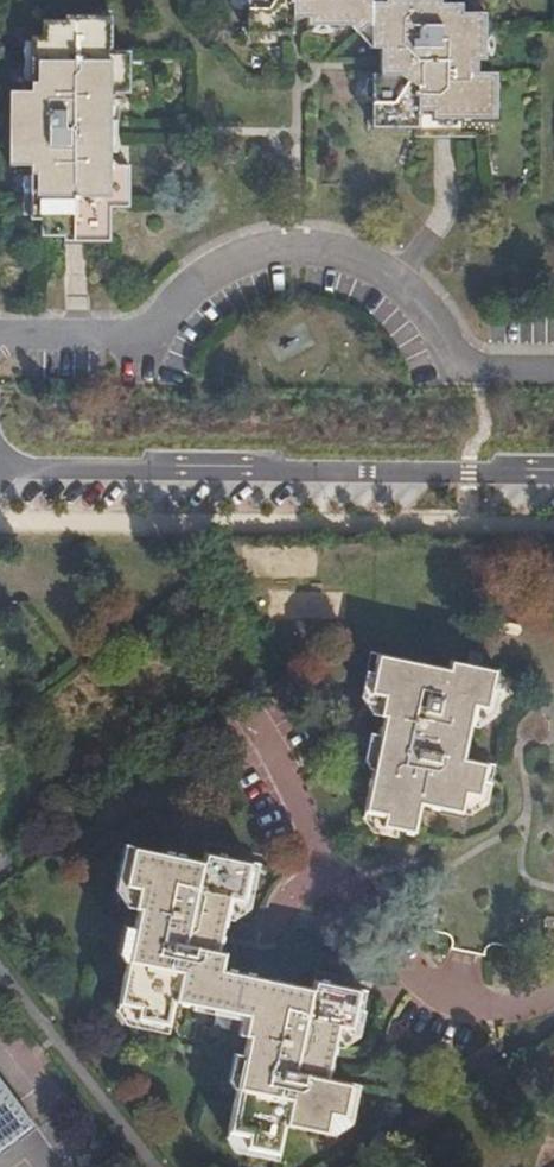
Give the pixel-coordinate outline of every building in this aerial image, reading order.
[(245,38),(293,39),(292,23),(293,14),(309,14),(308,24),(309,30),(344,29),(352,34),(358,29),(364,29),(364,53),(372,53),(372,67),(384,67),(384,78),(371,78),(364,77),(364,118),(364,131),(410,132),(410,115),(424,115),(423,121),(490,123),(489,76),(472,76),(472,62),(479,62),(479,14),(458,13),(457,5),(438,4),(437,0),(386,0),(385,9),(369,9),(369,0),(246,0),(245,38)] [(293,14),(292,23),(308,24),(309,14),(293,14)] [(139,56),(128,55),(118,54),(121,18),(79,15),(78,20),(55,18),(54,32),(44,32),(39,87),(15,87),(9,160),(27,162),(23,216),(35,218),(34,233),(60,236),(60,244),(102,247),(106,210),(124,212),(127,174),(118,173),(112,166),(115,140),(107,139),(109,123),(116,124),(118,102),(126,94),(135,95),(139,56)] [(129,48),(128,55),(139,56),(139,49),(129,48)] [(384,67),(372,67),(371,78),(384,78),(384,67)] [(356,131),(364,131),(364,118),(356,119),(356,131)] [(107,139),(115,140),(116,124),(109,123),(107,139)] [(485,716),(494,674),(447,664),(445,673),(373,659),(363,698),(378,701),(374,719),(381,722),(361,816),(378,819),(376,830),(409,837),(415,811),(457,819),(461,801),(474,803),(482,769),(460,764),(470,713),(485,716)] [(352,1036),(361,995),(312,984),(310,994),(222,975),(226,955),(216,952),(227,903),(242,906),(252,864),(203,852),(201,860),(131,844),(122,886),(136,889),(132,907),(137,909),(116,1003),(133,1007),(130,1017),(166,1025),(171,999),(247,1015),(241,1040),(248,1043),(229,1137),(248,1141),(246,1150),(278,1157),(284,1131),(323,1138),(327,1119),(341,1122),(349,1088),(329,1083),(339,1033),(352,1036)] [(36,1128),(0,1079),(0,1154),(36,1128)]
